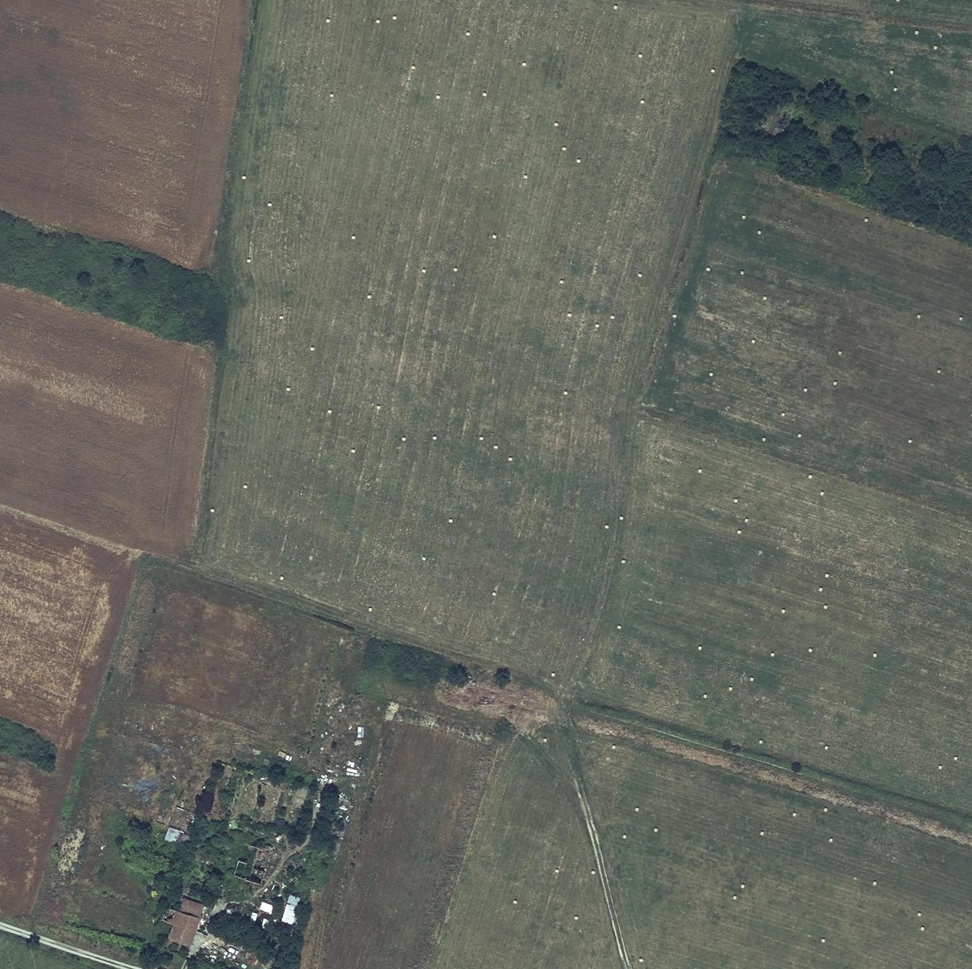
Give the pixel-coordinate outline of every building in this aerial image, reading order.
[(171,825),(189,831),(195,814),(177,807),(171,825)] [(162,839),(175,843),(179,830),(167,826),(162,839)] [(258,831),(240,826),(238,835),(255,841),(258,831)] [(249,879),(259,883),(264,872),(253,867),(249,879)] [(288,894),(280,921),(292,924),(300,897),(288,894)] [(152,899),(147,911),(160,915),(156,928),(173,935),(182,909),(152,899)] [(258,910),(273,914),(275,905),(260,902),(258,910)]
